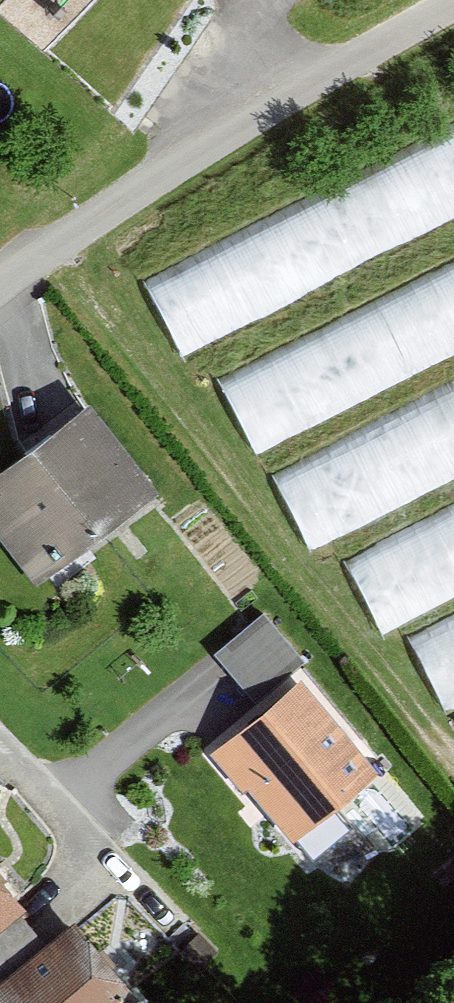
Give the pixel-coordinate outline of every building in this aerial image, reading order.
[(453,218),(453,131),(142,287),(177,357),(453,218)] [(217,387),(253,457),(453,354),(453,266),(217,387)] [(272,480),(306,549),(453,475),(453,389),(272,480)] [(0,480),(0,518),(45,576),(161,487),(97,405),(0,480)] [(345,564),(383,638),(453,602),(453,509),(345,564)] [(269,595),(220,639),(256,680),(306,636),(269,595)] [(409,641),(447,714),(453,711),(453,618),(409,641)] [(382,764),(307,675),(222,745),(297,835),(382,764)] [(32,903),(0,863),(0,928),(32,903)] [(0,978),(0,983),(16,1002),(121,1002),(143,986),(85,911),(0,978)]
